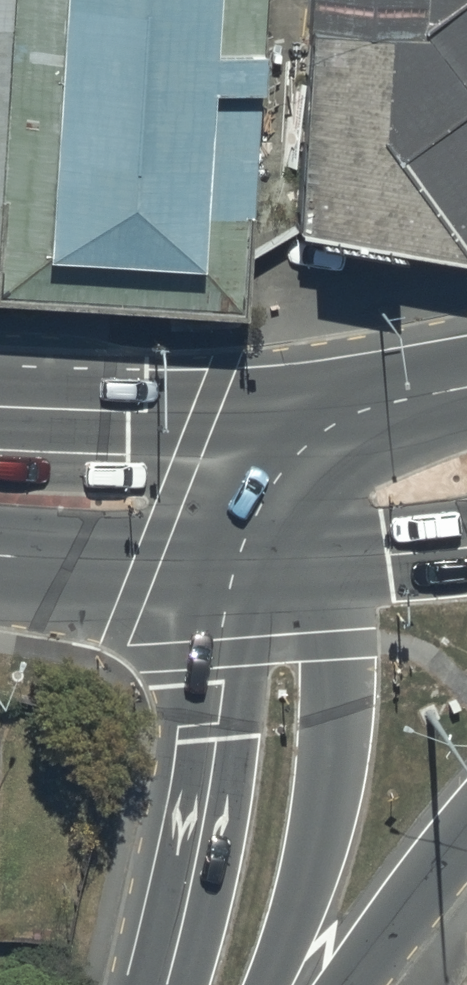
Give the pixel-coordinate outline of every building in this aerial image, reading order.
[(242,272),(256,0),(0,0),(0,260),(242,272)] [(287,221),(466,236),(466,0),(305,0),(287,221)]
